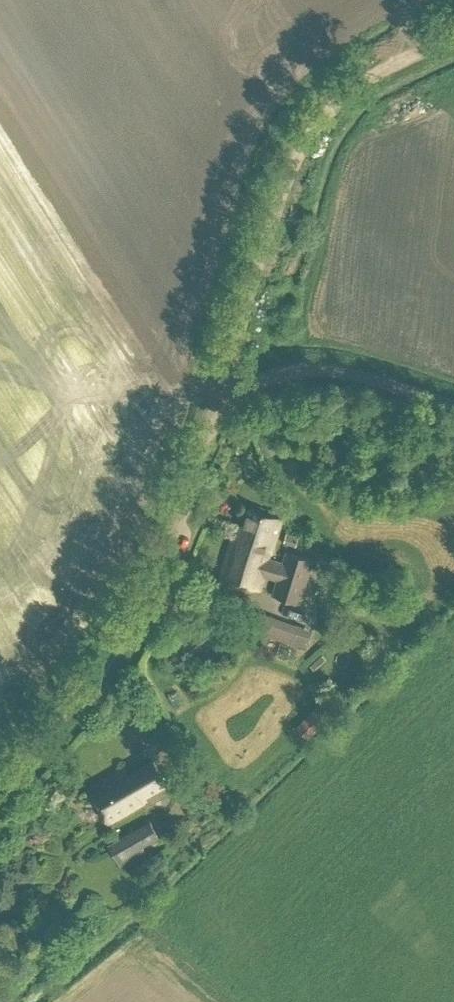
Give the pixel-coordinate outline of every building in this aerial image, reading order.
[(258,589),(263,575),(276,579),(270,595),(297,604),(311,561),(285,552),(281,563),(268,559),(276,537),(278,538),(285,519),(248,506),(237,536),(235,536),(221,577),(258,589)] [(284,541),(297,545),(299,536),(287,532),(284,541)] [(260,611),(253,631),(306,649),(313,629),(260,611)] [(333,714),(321,702),(298,725),(310,737),(333,714)] [(125,767),(88,788),(106,820),(146,797),(149,801),(170,789),(153,759),(129,773),(125,767)] [(149,820),(108,843),(116,859),(120,866),(147,851),(143,844),(157,836),(149,820)]
